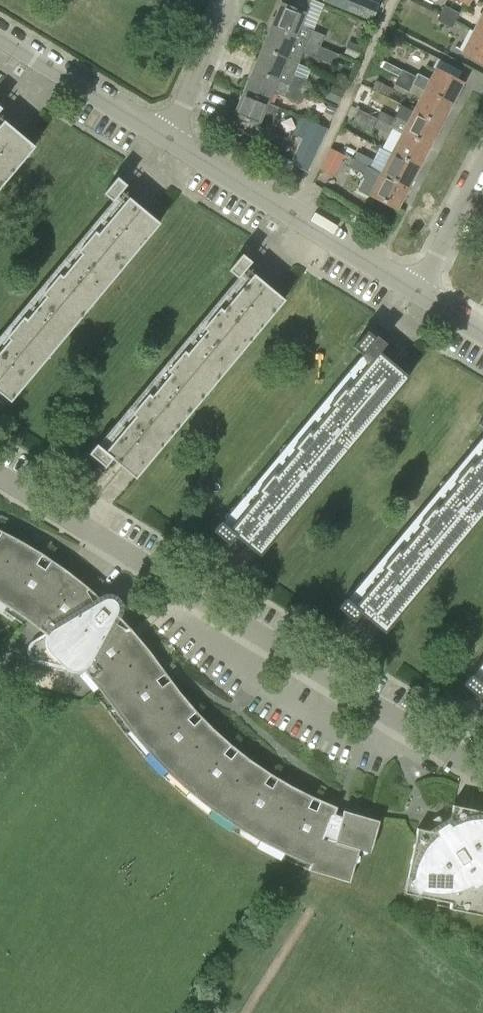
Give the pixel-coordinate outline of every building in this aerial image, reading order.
[(322,1),(370,21),(377,4),(367,0),(323,0),(322,1)] [(281,3),(271,27),(320,47),(325,36),(301,26),(306,14),(281,3)] [(454,22),(458,14),(445,7),(440,15),(454,22)] [(450,30),(454,22),(440,15),(436,22),(450,30)] [(339,55),(320,47),(271,27),(262,49),(298,64),(302,53),(334,66),(339,55)] [(475,31),(464,53),(482,62),(482,36),(475,31)] [(348,41),(343,54),(356,60),(361,47),(348,41)] [(298,64),(262,49),(253,71),(302,91),(307,81),(294,75),(298,64)] [(385,63),(382,69),(398,77),(397,78),(412,85),(416,78),(401,70),(385,63)] [(416,78),(412,85),(424,91),(452,105),(463,83),(436,69),(430,81),(417,75),(416,78)] [(302,91),(253,71),(243,93),(268,104),(273,93),(301,105),(306,93),(302,91)] [(397,78),(394,85),(408,93),(412,85),(397,78)] [(388,97),(391,90),(376,81),(372,88),(388,97)] [(412,85),(408,93),(420,99),(414,111),(441,125),(452,105),(424,91),(412,85)] [(330,86),(324,99),(338,105),(344,92),(330,86)] [(268,104),(243,93),(234,116),(258,127),(263,115),(274,119),(279,108),(268,104)] [(395,120),(391,126),(403,132),(430,146),(441,125),(414,111),(402,105),(395,120)] [(372,127),(387,135),(391,128),(391,126),(377,119),(365,112),(357,110),(352,122),(370,131),(372,127)] [(391,126),(395,120),(380,112),(377,119),(391,126)] [(33,144),(22,135),(0,117),(0,185),(33,144)] [(291,162),(309,170),(328,129),(310,121),(291,162)] [(403,132),(402,133),(392,153),(419,167),(430,146),(403,132)] [(332,177),(343,155),(331,149),(320,171),(332,177)] [(358,153),(355,160),(370,167),(373,161),(358,153)] [(419,167),(392,153),(381,173),(408,188),(419,167)] [(365,176),(370,167),(355,160),(350,168),(365,176)] [(397,209),(408,188),(381,173),(370,194),(397,209)] [(8,401),(157,221),(147,213),(118,189),(123,184),(118,180),(113,176),(100,193),(110,201),(0,334),(0,395),(8,401)] [(119,466),(134,479),(281,299),(272,291),(243,267),(248,261),(243,257),(238,253),(224,270),(234,278),(98,445),(97,445),(89,455),(100,464),(102,466),(105,468),(111,460),(119,466)] [(375,336),(374,338),(368,334),(363,329),(349,345),(359,353),(222,521),(221,520),(213,531),(224,540),(227,542),(229,544),(235,537),(243,543),(258,556),(406,375),(396,367),(379,352),(385,344),(375,336)] [(475,422),(482,429),(482,412),(475,422)] [(346,599),(345,598),(337,608),(348,618),(350,619),(352,621),(360,612),(368,619),(383,632),(482,510),(482,432),(346,599)] [(369,853),(371,846),(379,820),(343,810),(340,817),(337,816),(334,815),(336,807),(326,803),(319,800),(305,794),(291,787),(285,784),(278,780),(272,776),(259,767),(252,762),(245,757),(239,752),(233,747),(220,736),(214,731),(207,724),(202,719),(197,713),(192,707),(182,696),(177,690),(173,684),(168,677),(164,671),(151,655),(135,635),(115,614),(116,613),(116,612),(117,611),(117,609),(117,608),(117,606),(116,605),(116,604),(115,602),(113,600),(112,599),(111,599),(109,598),(108,598),(106,598),(105,598),(103,599),(100,601),(94,595),(87,589),(85,587),(82,584),(80,583),(76,580),(70,574),(63,570),(50,560),(43,555),(36,551),(31,548),(29,547),(15,538),(0,531),(0,601),(7,605),(28,620),(29,620),(33,624),(38,627),(46,634),(31,642),(30,644),(29,645),(28,647),(27,649),(27,651),(27,653),(28,655),(28,656),(29,658),(31,660),(32,661),(33,662),(36,662),(74,672),(75,672),(77,672),(80,671),(81,670),(83,669),(85,668),(91,677),(98,686),(101,690),(113,707),(130,730),(148,751),(168,771),(189,790),(211,808),(235,824),(259,839),(284,851),(310,863),(308,870),(349,882),(358,850),(369,853)] [(471,676),(469,676),(461,685),(472,694),(475,696),(478,698),(482,692),(482,661),(471,676)] [(471,809),(461,808),(452,806),(448,824),(440,830),(435,833),(417,829),(415,838),(404,894),(450,903),(449,909),(482,916),(482,812),(471,809)]
